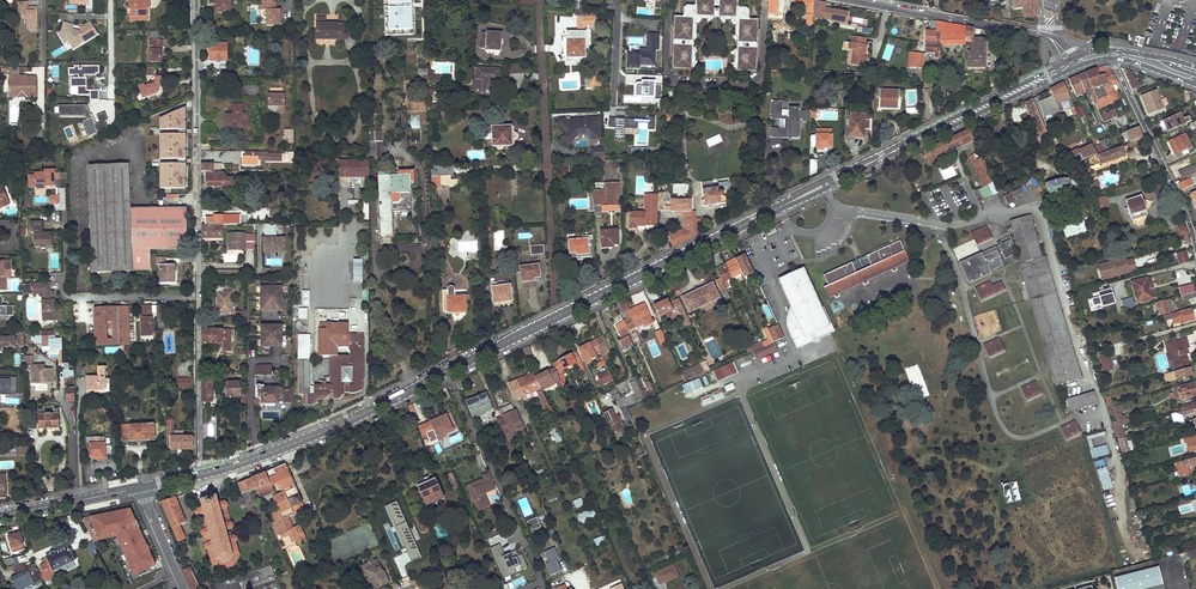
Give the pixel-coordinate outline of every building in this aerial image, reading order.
[(230,0),(216,0),(216,1),(217,1),(217,12),(230,12),(230,0)] [(262,4),(264,4),(263,9),(267,9),(267,25),(281,25),(281,9),(277,9),(277,0),(262,0),(262,4)] [(388,5),(384,5),(384,7),(389,7),(389,32),(385,32),(385,35),(413,34),(412,0),(388,0),(388,5)] [(574,0),(573,10),(584,11),(584,1),(574,0)] [(645,1),(655,1),(655,8),(665,9),(665,0),(645,0),(645,1)] [(735,54),(735,63),(737,65),(737,69),(738,70),(745,70),(746,69),(748,71),(756,71),(756,62),(755,61),(755,57),(756,56),(756,48),(755,47),(755,43),(757,42),(757,35),(756,34),(756,29),(757,28),(757,20),(750,19),(748,18),(749,10),(747,8),(739,8),(737,7),(738,0),(696,0),(696,5),(694,6),(687,6),(684,8),(684,16),(683,17),(675,17),(675,26),(676,27),(676,31),(675,32),(674,39),(675,40),(675,44),(674,46),(674,53),(675,54),(675,58),(674,59),(673,68),(681,68),(683,67),(684,68),(691,68),(692,67),(692,63),(694,61),(695,52),(693,50),(693,46),(692,45),(692,41),(693,40),(693,36),(695,34),(695,25),(693,22),(700,16),(702,19),(703,19),(707,19),(709,16),(712,17),(713,15),(717,16),(718,17),(722,17),(725,19),(729,20),(732,18),(738,24),(736,26),(736,27),(736,35),(736,36),(738,38),(738,41),(739,43),(739,47),(737,48),(737,52),(735,54)] [(768,13),(777,14),(778,0),(768,0),(768,13)] [(793,2),(807,5),(806,25),(812,25),(812,17),(814,17),(814,15),(813,14),(813,0),(812,0),(793,0),(793,2)] [(818,20),(818,16),(825,16),(824,2),(814,0),(814,14),(814,15),(814,17),(814,20),(818,20)] [(1035,0),(1009,0),(1010,7),(1014,6),(1014,8),(1023,7),(1024,17),(1037,15),(1035,0)] [(130,1),(130,16),(147,16),(147,9),(147,1),(130,1)] [(28,17),(28,26),(37,26),(37,7),(29,7),(29,9),(28,9),(28,2),(18,2),(18,17),(28,17)] [(695,25),(697,25),(702,21),(703,19),(702,19),(700,16),(693,22),(695,25)] [(318,17),(317,39),(347,40),(347,18),(339,18),(339,24),(325,24),(325,17),(318,17)] [(729,20),(729,22),(734,27),(736,27),(736,26),(738,24),(732,18),(729,20)] [(931,21),(930,31),(926,31),(925,44),(939,44),(939,43),(940,33),(936,33),(936,21),(931,21)] [(936,21),(936,33),(940,33),(939,43),(964,44),(965,42),(966,26),(953,24),(936,21)] [(97,34),(90,23),(81,28),(82,31),(80,32),(79,31),(72,30),(71,33),(62,31),(59,33),(64,43),(69,40),(71,44),(73,42),(81,44),(81,41),(85,42),(97,34)] [(64,23),(62,31),(71,33),(72,30),(74,25),(64,23)] [(966,26),(965,42),(969,42),(969,44),(972,44),(972,39),(973,39),(973,28),(966,26)] [(480,48),(486,48),(486,50),(494,50),(494,49),(499,49),(500,40),(502,40),(502,33),(481,32),(480,48)] [(566,32),(567,46),(568,46),(568,55),(578,55),(578,57),(585,57),(585,32),(566,32)] [(659,34),(647,34),(647,44),(649,44),(648,48),(647,48),(647,54),(640,54),(628,54),(627,68),(639,68),(639,64),(655,65),(655,49),(658,49),(659,34)] [(370,36),(370,44),(380,44),(380,35),(370,36)] [(853,36),(852,43),(850,42),(848,49),(854,50),(851,65),(865,67),(866,57),(865,56),(866,45),(864,44),(865,38),(853,36)] [(967,51),(967,67),(986,67),(986,57),(984,57),(985,39),(986,39),(986,38),(980,38),(973,39),(972,39),(972,44),(972,51),(967,51)] [(161,62),(161,51),(162,51),(162,40),(150,40),(150,45),(154,45),(154,50),(150,50),(150,61),(161,62)] [(227,60),(227,43),(209,44),(209,60),(227,60)] [(910,52),(908,67),(922,68),(923,57),(925,57),(929,54),(929,53),(934,53),(934,58),(939,58),(939,51),(939,44),(925,44),(925,54),(918,53),(913,52),(911,52),(910,52)] [(568,46),(567,46),(567,57),(578,57),(578,55),(568,55),(568,46)] [(511,73),(522,73),(522,65),(511,65),(511,73)] [(99,73),(99,66),(82,66),(81,69),(79,69),(79,66),(74,66),(74,68),(69,68),(69,75),(78,75),(78,78),(71,78),(71,86),(78,86),(78,94),(90,94),(90,99),(99,99),(99,90),(87,90),(87,77),(85,77),(85,74),(96,74),(96,73),(99,73)] [(1096,69),(1099,76),(1104,75),(1107,83),(1108,87),(1104,88),(1108,95),(1097,101),(1098,103),(1096,104),(1097,109),(1118,99),(1111,84),(1112,82),(1117,81),(1114,76),(1112,70),(1106,72),(1105,69),(1104,66),(1096,69)] [(11,76),(11,94),(19,93),(19,67),(9,67),(9,75),(11,76)] [(19,67),(19,93),(20,93),(20,91),(26,91),(26,95),(33,95),(33,96),(37,96),(37,87),(35,87),(35,83),(37,83),(37,76),(28,76),(25,79),(25,80),(22,80),(22,77),(20,75),(20,67),(19,67)] [(145,67),(145,76),(153,76),(153,68),(145,67)] [(476,80),(474,80),(474,93),(494,94),(495,77),(499,77),(500,69),(477,68),(476,80)] [(434,81),(441,81),(443,76),(433,76),(433,72),(428,69),(428,70),(428,76),(431,76),(433,77),(434,81)] [(1086,73),(1095,95),(1097,101),(1108,95),(1104,88),(1108,87),(1107,83),(1104,75),(1099,76),(1096,69),(1092,71),(1086,73)] [(421,77),(422,87),(428,86),(428,85),(428,76),(428,70),(418,70),(419,77),(421,77)] [(1131,73),(1130,73),(1128,70),(1127,70),(1124,71),(1133,90),(1139,88),(1131,73)] [(1095,95),(1086,73),(1084,74),(1078,76),(1083,91),(1088,88),(1092,97),(1095,95)] [(1149,87),(1156,83),(1156,82),(1149,77),(1142,75),(1143,79),(1149,87)] [(161,90),(161,87),(161,77),(155,76),(154,82),(145,85),(144,83),(138,85),(143,100),(150,97),(150,100),(156,98),(155,95),(157,95),(158,94),(159,93),(160,93),(161,91),(161,90)] [(1083,91),(1078,76),(1068,80),(1076,96),(1082,94),(1085,99),(1088,98),(1086,93),(1084,93),(1083,91)] [(642,81),(642,83),(639,83),(637,84),(636,85),(635,86),(635,96),(654,97),(654,96),(659,96),(660,82),(655,82),(642,81)] [(1050,90),(1053,96),(1068,92),(1063,83),(1050,90)] [(246,86),(246,94),(259,94),(259,86),(246,86)] [(880,90),(879,108),(886,108),(886,107),(898,107),(899,91),(880,90)] [(1149,115),(1163,109),(1156,90),(1141,96),(1149,115)] [(1192,101),(1194,100),(1192,92),(1183,90),(1186,102),(1192,101)] [(1039,102),(1044,117),(1062,112),(1061,108),(1059,109),(1058,106),(1060,105),(1059,103),(1071,99),(1068,92),(1053,96),(1039,102)] [(284,93),(268,93),(268,106),(279,106),(279,111),(284,111),(284,93)] [(426,111),(426,101),(425,101),(425,95),(407,95),(408,112),(426,111)] [(1024,102),(1031,118),(1030,118),(1034,127),(1035,127),(1042,142),(1049,139),(1031,99),(1024,102)] [(802,121),(811,122),(811,111),(800,110),(800,107),(789,107),(788,116),(782,116),(782,101),(771,100),(771,119),(785,119),(785,128),(771,128),(770,137),(788,138),(788,135),(791,135),(791,138),(799,138),(799,119),(802,119),(802,121)] [(87,105),(59,105),(59,116),(86,116),(87,119),(83,121),(89,136),(98,132),(108,128),(105,121),(108,120),(105,112),(97,115),(100,123),(95,125),(87,105)] [(178,130),(186,130),(186,105),(163,117),(163,130),(178,130)] [(225,115),(225,127),(242,127),(242,126),(242,113),(242,105),(233,105),(233,112),(233,115),(225,115)] [(1079,119),(1084,116),(1079,106),(1074,109),(1077,113),(1079,119)] [(818,109),(817,119),(837,121),(838,110),(818,109)] [(1100,115),(1103,123),(1105,122),(1112,119),(1118,116),(1115,109),(1100,115)] [(426,111),(408,112),(408,115),(420,114),(421,124),(424,124),(423,116),(426,116),(426,111)] [(1170,131),(1191,121),(1189,116),(1183,119),(1181,112),(1160,122),(1163,129),(1166,128),(1168,127),(1170,131)] [(850,117),(849,135),(854,135),(854,133),(859,133),(858,136),(864,136),(864,129),(870,129),(870,120),(865,119),(865,118),(865,114),(865,113),(864,113),(851,113),(850,113),(850,117)] [(616,118),(609,118),(608,127),(638,129),(638,123),(648,124),(648,130),(654,131),(655,117),(649,117),(648,121),(625,119),(625,116),(618,116),(618,118),(616,118)] [(598,117),(577,118),(577,121),(575,121),(572,118),(568,122),(564,118),(562,120),(560,118),(556,123),(559,125),(560,123),(573,136),(578,131),(591,130),(591,138),(599,138),(598,117)] [(560,123),(559,125),(566,132),(562,137),(569,144),(579,133),(591,132),(591,130),(578,131),(573,136),(560,123)] [(491,133),(491,140),(492,140),(493,146),(512,145),(512,138),(510,138),(510,133),(512,133),(511,126),(492,127),(492,133),(491,133)] [(1126,131),(1130,143),(1133,142),(1135,146),(1143,143),(1142,138),(1138,127),(1126,131)] [(43,128),(33,128),(33,142),(43,142),(43,128)] [(925,151),(929,159),(975,137),(972,128),(951,138),(925,151)] [(293,143),(294,130),(284,129),(283,143),(293,143)] [(816,129),(816,136),(810,135),(810,149),(816,149),(816,150),(823,150),(823,148),(825,148),(832,148),(832,129),(816,129)] [(378,161),(377,141),(382,141),(382,131),(369,132),(369,153),(369,159),(369,161),(378,161)] [(163,134),(164,159),(178,159),(186,159),(186,134),(178,134),(163,134)] [(1185,134),(1169,141),(1172,149),(1177,158),(1189,153),(1187,149),(1191,147),(1185,134)] [(1109,150),(1104,139),(1099,142),(1104,152),(1109,150)] [(1076,150),(1067,155),(1069,159),(1078,155),(1080,154),(1083,159),(1086,158),(1096,155),(1091,145),(1077,151),(1076,150)] [(1125,156),(1122,146),(1104,152),(1097,155),(1096,155),(1086,158),(1089,167),(1100,163),(1100,164),(1125,156)] [(591,148),(591,157),(604,156),(604,148),(591,148)] [(969,156),(983,185),(978,188),(982,198),(992,193),(987,183),(993,179),(982,156),(976,159),(972,150),(969,151),(970,154),(969,155),(969,156)] [(268,154),(268,151),(245,151),(245,157),(243,157),(243,164),(257,164),(257,159),(260,159),(260,161),(282,160),(282,154),(268,154)] [(315,161),(307,162),(308,164),(311,189),(319,188),(319,187),(316,170),(320,169),(326,167),(325,160),(315,161)] [(810,160),(809,172),(817,173),(818,160),(810,160)] [(340,162),(340,187),(345,187),(345,183),(345,177),(363,177),(363,183),(363,186),(365,186),(365,193),(369,193),(369,161),(340,162)] [(569,161),(569,172),(579,171),(579,170),(583,170),(583,161),(569,161)] [(453,175),(453,166),(439,167),(439,163),(431,164),(432,176),(450,175),(453,175)] [(164,164),(164,189),(186,189),(186,164),(178,164),(164,164)] [(217,164),(201,164),(201,172),(206,172),(221,172),(221,170),(217,170),(217,164)] [(129,165),(88,166),(90,220),(151,219),(151,208),(130,208),(129,165)] [(1195,173),(1195,169),(1194,165),(1189,167),(1183,170),(1179,172),(1181,177),(1174,181),(1175,182),(1178,181),(1195,173)] [(36,176),(29,176),(29,188),(36,188),(36,185),(46,185),(46,187),(56,187),(56,180),(58,180),(66,180),(66,173),(56,174),(55,170),(45,171),(46,173),(36,174),(36,176)] [(380,224),(381,236),(392,236),(391,212),(411,211),(410,182),(415,182),(414,170),(398,171),(398,175),(390,175),(390,172),(379,172),(379,176),(378,176),(379,201),(381,201),(382,205),(379,205),(380,217),(379,217),(379,224),(380,224)] [(206,172),(206,185),(213,185),(217,185),(224,185),(232,185),(232,184),(232,180),(232,178),(226,178),(226,176),(224,176),(224,172),(221,172),(206,172)] [(1178,181),(1180,183),(1179,184),(1182,190),(1195,183),(1195,173),(1178,181)] [(432,176),(432,189),(442,189),(442,185),(449,185),(449,187),(457,186),(457,180),(450,180),(450,175),(432,176)] [(1046,183),(1049,196),(1068,190),(1067,189),(1072,188),(1069,178),(1065,179),(1064,178),(1046,183)] [(66,180),(58,180),(58,189),(67,188),(66,180)] [(1100,190),(1097,181),(1089,184),(1091,192),(1100,190)] [(593,183),(593,192),(594,211),(594,216),(601,217),(601,211),(618,211),(619,182),(593,183)] [(718,191),(729,190),(728,183),(717,184),(718,188),(718,191)] [(1027,197),(1034,194),(1030,184),(1022,187),(1027,197)] [(718,191),(718,188),(713,188),(702,190),(704,199),(702,200),(701,201),(702,204),(703,206),(705,205),(705,206),(716,204),(715,204),(720,203),(725,202),(726,201),(725,197),(724,196),(723,196),(723,194),(723,193),(722,192),(721,192),(720,192),(718,192),(718,191)] [(1004,196),(1008,204),(1015,200),(1014,198),(1024,193),(1021,188),(1004,196)] [(9,202),(4,191),(0,193),(0,206),(9,202)] [(666,193),(659,193),(658,211),(671,211),(671,212),(676,212),(676,215),(682,216),(682,212),(692,211),(692,201),(671,200),(671,201),(666,201),(666,193)] [(658,195),(645,195),(645,213),(630,213),(630,228),(636,228),(638,228),(639,229),(640,230),(642,231),(643,231),(644,230),(644,229),(645,227),(645,226),(657,226),(658,195)] [(1130,215),(1132,220),(1148,215),(1146,210),(1147,210),(1143,200),(1141,195),(1125,200),(1127,205),(1127,206),(1128,209),(1129,212),(1130,215)] [(1106,196),(1098,198),(1102,209),(1110,207),(1106,196)] [(187,249),(186,208),(151,208),(151,219),(90,220),(93,272),(150,270),(150,250),(187,249)] [(271,210),(271,218),(279,218),(279,210),(271,210)] [(695,211),(682,212),(682,216),(684,229),(669,236),(672,247),(696,235),(697,234),(695,211)] [(241,224),(241,215),(214,215),(214,218),(205,217),(205,224),(223,224),(241,224)] [(1041,295),(1030,261),(1043,257),(1030,215),(1010,221),(1012,227),(1009,228),(1030,299),(1041,295)] [(44,222),(31,222),(31,236),(35,236),(35,247),(41,247),(41,248),(47,248),(47,247),(53,247),(53,233),(47,233),(44,233),(44,231),(44,222)] [(202,224),(202,238),(223,238),(223,224),(205,224),(202,224)] [(264,224),(264,248),(276,250),(284,251),(284,239),(276,239),(276,224),(264,224)] [(773,226),(766,230),(769,236),(776,232),(773,226)] [(1179,229),(1181,238),(1189,235),(1186,227),(1179,229)] [(978,234),(973,236),(978,246),(992,240),(987,229),(982,231),(981,229),(976,231),(978,234)] [(602,232),(603,247),(610,246),(609,244),(612,244),(618,244),(617,231),(602,232)] [(246,233),(228,233),(228,249),(255,249),(255,234),(246,234),(246,233)] [(569,240),(570,258),(590,257),(589,254),(594,253),(592,235),(582,236),(582,239),(574,240),(574,238),(569,239),(569,240)] [(824,287),(829,298),(834,295),(835,299),(840,296),(838,293),(863,282),(864,285),(869,283),(867,280),(891,269),(893,272),(897,270),(896,267),(909,261),(901,243),(893,247),(892,244),(866,256),(871,266),(856,273),(852,264),(825,276),(829,285),(824,287)] [(543,245),(531,246),(531,255),(544,254),(543,245)] [(1013,246),(1002,249),(1006,265),(1018,261),(1013,246)] [(1002,249),(985,254),(986,258),(999,254),(1004,271),(991,275),(991,276),(1020,268),(1018,261),(1006,265),(1002,249)] [(1177,254),(1180,265),(1189,262),(1186,251),(1177,254)] [(985,254),(964,260),(971,283),(991,277),(991,275),(1004,271),(999,254),(986,258),(985,254)] [(742,273),(743,276),(753,271),(746,255),(736,260),(742,273)] [(1043,257),(1030,261),(1041,295),(1041,296),(1055,292),(1044,256),(1043,257)] [(1125,257),(1098,265),(1102,277),(1134,268),(1132,259),(1126,261),(1125,257)] [(726,264),(733,278),(742,273),(736,260),(735,259),(726,264)] [(0,262),(0,282),(4,280),(4,277),(5,277),(5,279),(7,279),(12,279),(11,260),(7,260),(7,262),(4,262),(0,262)] [(964,260),(961,261),(967,284),(971,283),(964,260)] [(534,280),(534,278),(538,278),(539,278),(539,277),(540,277),(540,276),(540,275),(539,264),(525,266),(525,263),(518,264),(518,267),(515,267),(516,273),(521,272),(522,282),(534,280)] [(729,287),(726,281),(733,278),(726,264),(716,269),(721,278),(726,289),(729,287)] [(160,265),(160,283),(175,283),(175,265),(160,265)] [(789,331),(797,349),(810,342),(809,340),(811,339),(813,342),(814,343),(816,342),(817,342),(818,341),(819,340),(817,336),(819,335),(820,338),(835,331),(824,307),(821,308),(803,269),(779,280),(791,305),(799,323),(794,326),(793,323),(787,324),(787,326),(788,329),(789,331)] [(715,280),(723,297),(728,295),(726,289),(721,278),(715,280)] [(1132,282),(1137,303),(1153,299),(1153,298),(1147,279),(1147,278),(1132,282)] [(1151,278),(1147,279),(1153,298),(1156,296),(1151,278)] [(681,297),(689,313),(721,298),(713,282),(681,297)] [(1003,282),(995,285),(998,295),(1007,292),(1003,282)] [(33,283),(33,294),(42,293),(43,320),(63,320),(63,307),(55,308),(54,290),(51,291),(51,283),(33,283)] [(981,289),(976,291),(981,302),(996,295),(991,284),(986,286),(985,284),(980,286),(981,289)] [(497,286),(492,287),(494,303),(501,302),(501,300),(512,299),(510,285),(497,286)] [(282,286),(261,286),(261,295),(268,295),(268,298),(261,298),(261,307),(282,307),(282,286)] [(443,290),(443,312),(466,311),(466,310),(467,308),(467,306),(466,304),(465,296),(455,297),(455,290),(455,289),(454,288),(453,287),(452,286),(451,286),(449,287),(448,287),(448,289),(447,290),(443,290)] [(217,313),(232,313),(232,292),(223,292),(223,287),(217,287),(217,313)] [(1115,303),(1112,288),(1111,288),(1103,290),(1097,291),(1099,297),(1092,298),(1093,306),(1102,304),(1102,306),(1115,303)] [(1195,297),(1195,291),(1181,296),(1182,301),(1195,297)] [(1081,378),(1055,292),(1041,296),(1030,299),(1056,385),(1081,378)] [(14,315),(13,305),(2,306),(2,295),(0,295),(0,316),(14,315)] [(1121,300),(1124,310),(1135,307),(1132,297),(1121,300)] [(670,310),(672,309),(667,298),(653,305),(656,310),(653,312),(655,317),(660,315),(662,318),(666,318),(670,317),(672,313),(670,310)] [(691,324),(678,298),(672,301),(676,310),(680,318),(683,326),(684,327),(691,324)] [(1157,303),(1160,315),(1168,313),(1168,312),(1165,300),(1157,303)] [(629,310),(637,326),(651,320),(649,315),(650,315),(644,303),(629,310)] [(624,321),(628,331),(637,326),(629,310),(626,304),(621,306),(627,319),(624,321)] [(787,315),(786,319),(787,324),(793,323),(794,326),(799,323),(791,305),(789,308),(788,312),(787,315)] [(94,307),(95,345),(129,344),(128,306),(94,307)] [(152,335),(151,306),(141,306),(141,318),(143,318),(143,322),(141,322),(142,336),(152,335)] [(307,308),(299,308),(298,319),(307,319),(307,308)] [(1171,313),(1174,324),(1180,322),(1179,320),(1185,318),(1186,322),(1194,319),(1191,308),(1171,313)] [(237,320),(246,320),(246,311),(237,311),(237,320)] [(628,331),(624,321),(616,327),(622,339),(629,336),(627,331),(628,331)] [(282,322),(261,322),(261,331),(268,331),(268,334),(261,334),(261,342),(282,343),(282,322)] [(657,340),(664,337),(658,324),(654,326),(657,334),(655,336),(657,340)] [(768,330),(771,336),(773,342),(784,337),(778,326),(768,330)] [(202,336),(202,342),(211,342),(211,329),(202,329),(202,336)] [(230,351),(230,329),(211,329),(211,342),(211,343),(224,343),(224,351),(230,351)] [(31,335),(32,340),(34,340),(34,342),(41,342),(41,345),(58,344),(58,338),(55,338),(55,330),(41,330),(41,335),(31,335)] [(318,334),(317,349),(348,349),(348,334),(318,334)] [(364,334),(349,334),(349,350),(353,350),(353,353),(364,353),(364,347),(359,347),(359,338),(364,339),(364,334)] [(298,335),(298,349),(310,349),(310,335),(298,335)] [(596,340),(599,350),(602,356),(610,352),(603,335),(596,340)] [(767,338),(761,341),(764,346),(773,342),(771,336),(767,338)] [(0,337),(0,352),(2,352),(2,349),(11,349),(11,345),(12,344),(15,344),(15,337),(0,337)] [(61,338),(58,338),(58,344),(50,345),(50,349),(61,349),(61,338)] [(1172,361),(1175,371),(1189,367),(1186,354),(1188,353),(1187,349),(1189,348),(1187,338),(1167,343),(1165,342),(1166,348),(1168,347),(1170,353),(1171,353),(1174,361),(1172,361)] [(599,350),(596,340),(579,349),(587,364),(592,362),(589,356),(599,350)] [(748,340),(743,342),(749,353),(753,351),(751,345),(748,340)] [(751,345),(753,351),(764,346),(761,341),(751,345)] [(990,345),(985,347),(990,358),(1004,352),(999,341),(994,343),(993,341),(989,343),(990,345)] [(777,350),(773,342),(764,346),(753,351),(756,359),(777,350)] [(523,349),(527,358),(533,356),(528,346),(523,349)] [(310,349),(298,349),(298,360),(310,360),(310,349)] [(298,361),(298,394),(307,394),(310,394),(307,394),(307,405),(314,405),(318,402),(318,399),(326,400),(329,396),(329,394),(329,392),(334,392),(334,394),(334,400),(340,400),(344,395),(344,392),(349,393),(349,394),(355,394),(362,391),(362,381),(364,381),(364,369),(363,369),(363,364),(364,364),(364,353),(353,353),(353,350),(349,350),(348,356),(333,356),(332,367),(330,367),(330,377),(329,377),(329,385),(315,385),(314,387),(314,388),(314,392),(310,392),(310,388),(310,361),(298,361)] [(552,364),(554,368),(560,381),(563,388),(568,386),(563,374),(565,373),(563,370),(576,363),(581,374),(585,372),(576,351),(552,364)] [(738,359),(742,367),(750,363),(747,356),(738,359)] [(1100,360),(1103,372),(1113,369),(1110,356),(1104,357),(1105,359),(1100,360)] [(700,364),(704,373),(710,370),(705,361),(703,362),(701,359),(699,360),(700,364)] [(598,368),(605,365),(603,360),(595,364),(598,368)] [(33,363),(25,363),(25,371),(31,371),(32,379),(42,379),(42,382),(53,382),(53,369),(43,369),(43,365),(33,365),(33,363)] [(69,363),(63,363),(63,378),(73,378),(73,370),(69,370),(69,363)] [(738,373),(734,363),(713,371),(717,382),(738,373)] [(684,372),(688,381),(702,374),(698,365),(684,372)] [(272,376),(272,366),(271,366),(258,366),(257,366),(256,367),(255,368),(255,376),(272,376)] [(87,377),(87,391),(105,391),(105,379),(105,367),(98,367),(99,377),(87,377)] [(1169,381),(1192,375),(1190,367),(1189,367),(1175,371),(1167,373),(1169,381)] [(535,377),(541,390),(556,383),(558,386),(561,385),(560,381),(554,368),(535,377)] [(74,369),(75,378),(84,377),(84,369),(74,369)] [(538,395),(546,413),(552,410),(550,406),(549,407),(541,390),(535,377),(533,373),(508,384),(516,400),(525,396),(526,400),(538,395)] [(1,393),(1,394),(8,394),(16,394),(16,378),(0,377),(0,393),(1,393)] [(596,381),(599,387),(607,382),(605,377),(596,381)] [(180,379),(180,388),(193,388),(193,379),(180,379)] [(465,388),(461,379),(457,382),(461,390),(465,388)] [(212,380),(202,380),(203,402),(212,402),(212,380)] [(621,399),(624,407),(643,399),(635,381),(629,383),(634,394),(626,397),(621,399)] [(645,383),(650,393),(651,393),(654,392),(649,381),(645,383)] [(226,382),(226,397),(227,397),(228,398),(232,398),(233,397),(240,396),(240,391),(243,391),(243,386),(240,386),(240,382),(226,382)] [(724,387),(726,393),(735,389),(732,383),(724,387)] [(1177,386),(1172,387),(1174,393),(1179,392),(1181,400),(1195,395),(1195,389),(1194,383),(1178,387),(1177,386)] [(1027,389),(1022,391),(1027,402),(1042,395),(1037,384),(1032,386),(1031,384),(1026,386),(1027,389)] [(278,390),(278,388),(264,388),(264,386),(256,386),(257,394),(259,394),(259,398),(259,399),(260,399),(262,399),(262,403),(266,403),(275,403),(279,403),(284,403),(293,403),(293,388),(289,388),(289,390),(278,390)] [(620,397),(617,389),(609,392),(613,401),(615,400),(619,408),(620,407),(625,419),(630,416),(626,407),(625,408),(624,407),(621,399),(620,397)] [(721,390),(712,393),(715,400),(723,396),(721,390)] [(1066,412),(1098,403),(1095,393),(1066,401),(1068,407),(1065,408),(1066,412)] [(489,402),(486,394),(466,403),(473,418),(476,417),(480,417),(485,414),(488,411),(493,409),(489,402)] [(709,395),(701,398),(704,404),(712,401),(709,395)] [(570,403),(573,411),(579,408),(576,400),(570,403)] [(1183,411),(1176,413),(1178,421),(1183,419),(1182,415),(1195,412),(1195,415),(1195,402),(1182,406),(1183,411)] [(1107,406),(1111,417),(1115,416),(1116,422),(1125,419),(1124,416),(1120,414),(1118,406),(1113,407),(1112,404),(1107,406)] [(408,406),(414,420),(418,418),(411,405),(408,406)] [(523,427),(516,411),(513,412),(510,405),(500,409),(503,416),(506,424),(513,421),(517,430),(523,427)] [(38,409),(38,429),(60,428),(59,408),(54,408),(54,414),(42,414),(42,409),(38,409)] [(603,413),(609,426),(614,424),(614,426),(619,424),(612,409),(603,413)] [(503,416),(500,410),(498,411),(501,417),(497,419),(507,442),(513,439),(510,433),(506,424),(503,416)] [(451,414),(447,415),(454,431),(457,429),(451,414)] [(430,422),(438,440),(444,438),(443,436),(453,431),(446,415),(430,422)] [(578,433),(582,431),(576,417),(572,419),(578,433)] [(168,421),(168,446),(170,446),(170,450),(177,450),(177,453),(182,453),(182,450),(194,450),(194,436),(182,436),(174,436),(174,431),(174,428),(173,428),(173,419),(169,419),(169,421),(168,421)] [(1125,438),(1122,425),(1127,424),(1126,423),(1125,419),(1116,422),(1112,423),(1118,440),(1125,438)] [(517,430),(513,421),(506,424),(510,433),(517,430)] [(418,427),(422,436),(421,436),(423,441),(428,438),(431,443),(438,440),(430,422),(418,427)] [(1081,434),(1076,424),(1071,426),(1070,423),(1065,426),(1066,428),(1062,430),(1067,441),(1081,434)] [(155,440),(154,424),(122,425),(123,441),(130,441),(155,440)] [(567,434),(563,424),(559,426),(563,436),(567,434)] [(556,426),(550,429),(556,443),(562,441),(556,426)] [(1091,439),(1106,435),(1105,432),(1086,436),(1090,449),(1093,448),(1091,439)] [(1189,453),(1195,451),(1195,435),(1195,434),(1183,438),(1184,443),(1186,442),(1189,453)] [(104,437),(87,437),(87,441),(94,441),(94,443),(90,443),(90,457),(96,457),(96,459),(106,459),(106,454),(105,446),(105,443),(104,437)] [(27,444),(17,445),(17,455),(28,455),(27,444)] [(1107,445),(1090,449),(1093,459),(1109,454),(1107,445)] [(443,451),(445,456),(454,452),(452,447),(443,451)] [(1180,477),(1191,474),(1189,469),(1188,469),(1187,466),(1195,464),(1195,457),(1186,460),(1176,463),(1180,477)] [(1104,459),(1094,462),(1103,491),(1113,488),(1104,459)] [(265,473),(270,482),(275,496),(272,497),(282,519),(288,516),(295,513),(292,507),(302,503),(295,488),(296,488),(285,464),(265,473)] [(459,487),(452,472),(448,474),(447,476),(453,488),(455,489),(459,487)] [(251,478),(256,488),(266,484),(272,497),(275,496),(270,482),(265,473),(251,478)] [(471,495),(474,501),(477,507),(488,502),(484,493),(483,491),(494,486),(488,473),(483,476),(484,478),(467,486),(471,495)] [(237,483),(241,493),(248,491),(256,488),(251,478),(237,483)] [(417,486),(426,506),(444,498),(436,478),(417,486)] [(1009,483),(1002,485),(1006,504),(1013,502),(1009,483)] [(241,493),(247,508),(249,507),(253,506),(253,505),(248,491),(241,493)] [(228,505),(227,502),(224,501),(218,502),(216,495),(216,494),(215,494),(215,495),(212,496),(212,495),(210,495),(211,497),(206,498),(205,497),(204,497),(204,499),(201,500),(200,498),(199,499),(200,500),(202,507),(196,509),(195,511),(195,514),(198,516),(202,529),(200,532),(201,535),(204,536),(206,543),(204,545),(205,548),(208,550),(211,563),(225,568),(234,566),(240,556),(236,542),(238,540),(237,536),(234,535),(231,536),(230,531),(227,532),(226,530),(232,528),(234,526),(233,523),(230,521),(227,508),(228,505)] [(185,523),(175,497),(162,501),(178,541),(185,539),(179,525),(185,523)] [(293,528),(288,516),(282,519),(272,497),(262,501),(262,502),(277,536),(281,534),(291,530),(291,529),(293,528)] [(583,505),(581,499),(575,501),(577,507),(583,505)] [(395,501),(385,506),(410,560),(421,555),(395,501)] [(489,506),(488,502),(477,507),(478,511),(489,506)] [(596,518),(592,508),(579,514),(583,524),(596,518)] [(101,544),(118,539),(134,580),(160,569),(135,509),(91,519),(101,544)] [(421,532),(430,528),(423,513),(414,517),(421,532)] [(532,530),(540,527),(538,522),(530,526),(532,530)] [(296,540),(298,544),(306,540),(299,526),(293,528),(291,529),(291,530),(296,540)] [(289,535),(292,542),(296,540),(291,530),(281,534),(283,537),(289,535)] [(8,536),(13,553),(25,549),(21,536),(16,537),(15,534),(8,536)] [(605,536),(594,540),(596,545),(606,541),(605,536)] [(500,545),(491,548),(504,577),(515,572),(514,569),(520,566),(522,571),(528,568),(522,555),(518,556),(516,551),(505,556),(500,545)] [(50,554),(46,557),(49,562),(40,567),(47,581),(56,577),(54,571),(75,561),(67,546),(55,552),(54,551),(49,553),(50,554)] [(557,559),(560,558),(555,547),(545,552),(549,562),(546,564),(551,575),(562,570),(557,559)] [(12,558),(3,560),(5,566),(14,564),(12,558)] [(371,581),(370,585),(372,588),(374,588),(380,587),(381,585),(383,585),(388,583),(385,576),(384,577),(384,575),(384,574),(385,574),(385,573),(385,572),(384,572),(384,571),(383,571),(382,571),(380,567),(377,565),(374,560),(360,567),(363,572),(365,573),(366,576),(369,577),(371,581)] [(14,566),(18,575),(26,570),(26,569),(23,564),(14,566)] [(18,575),(11,578),(14,585),(25,580),(31,576),(31,575),(29,572),(35,569),(33,565),(26,569),(26,570),(18,575)] [(654,574),(659,584),(678,576),(673,565),(654,574)] [(1114,577),(1117,588),(1144,588),(1162,584),(1157,565),(1114,577)] [(190,567),(186,570),(183,571),(191,588),(198,588),(208,584),(207,581),(198,585),(190,567)] [(25,580),(26,583),(41,576),(39,571),(31,575),(31,576),(25,580)] [(363,572),(368,584),(370,585),(371,581),(369,577),(366,576),(365,573),(363,572)]
